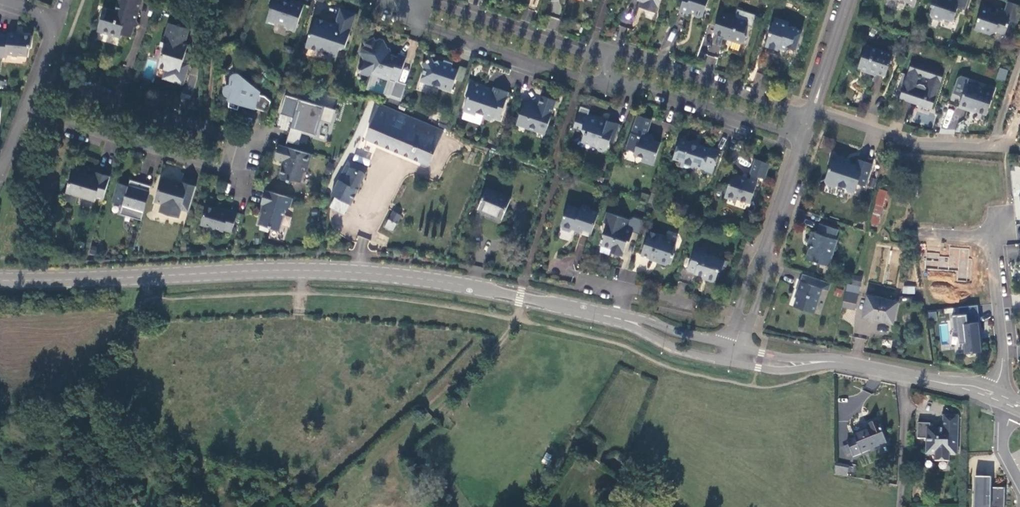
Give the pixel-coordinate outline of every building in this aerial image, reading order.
[(117,8),(109,6),(106,17),(102,19),(99,30),(121,37),(122,32),(131,35),(134,25),(140,21),(137,16),(141,0),(119,0),(117,8)] [(306,4),(293,0),(292,0),(291,4),(284,2),(285,0),(273,0),(272,5),(274,9),(269,24),(279,27),(280,24),(288,26),(289,30),(296,32),(306,4)] [(641,1),(645,3),(644,5),(643,9),(656,13),(661,0),(638,0),(641,1)] [(709,0),(684,0),(680,13),(689,16),(690,14),(692,12),(695,13),(696,15),(696,16),(700,18),(704,15),(709,0)] [(931,6),(933,7),(931,14),(932,19),(939,21),(944,18),(952,21),(957,8),(964,10),(968,0),(933,0),(931,6)] [(1008,2),(1005,10),(1002,9),(1000,15),(991,12),(992,10),(982,7),(975,27),(983,30),(982,32),(990,34),(996,34),(1004,37),(1010,21),(1017,24),(1019,16),(1019,6),(1008,2)] [(308,48),(330,55),(331,52),(337,54),(339,49),(346,52),(358,16),(343,10),(338,25),(318,19),(308,48)] [(722,12),(715,33),(733,39),(735,43),(743,45),(746,43),(748,38),(746,34),(750,24),(741,21),(738,17),(722,12)] [(186,24),(167,18),(163,34),(161,35),(159,42),(164,44),(162,50),(159,49),(155,63),(164,66),(162,73),(182,80),(186,68),(184,67),(187,57),(181,55),(185,39),(182,38),(186,24)] [(796,52),(800,41),(795,39),(798,32),(789,29),(790,27),(775,22),(767,48),(780,52),(781,50),(788,53),(789,49),(796,52)] [(0,35),(0,58),(6,59),(7,55),(28,57),(28,48),(30,48),(31,36),(18,35),(18,33),(8,33),(8,35),(0,35)] [(398,56),(392,55),(386,56),(384,51),(389,48),(384,40),(381,38),(377,40),(377,39),(367,43),(367,45),(365,46),(363,51),(366,58),(362,60),(359,66),(361,68),(360,70),(363,72),(364,74),(369,75),(372,72),(391,79),(392,77),(398,79),(401,80),(408,57),(399,55),(398,56)] [(885,77),(893,55),(866,46),(859,68),(885,77)] [(386,56),(392,55),(389,48),(384,51),(386,56)] [(446,59),(446,61),(444,65),(440,63),(439,60),(436,61),(434,59),(425,62),(426,66),(422,80),(434,85),(435,83),(441,85),(440,87),(452,91),(457,78),(459,69),(452,67),(454,62),(446,59)] [(913,61),(908,76),(910,77),(908,84),(905,83),(900,99),(932,110),(944,72),(913,61)] [(1005,81),(1008,70),(999,67),(996,78),(1005,81)] [(468,72),(459,69),(457,78),(465,80),(468,72)] [(259,94),(260,90),(240,73),(236,70),(233,72),(232,76),(231,83),(228,82),(226,85),(224,89),(226,92),(231,93),(230,105),(239,107),(241,101),(243,101),(244,104),(268,111),(271,100),(266,96),(259,94)] [(983,89),(979,90),(966,86),(967,80),(960,77),(957,79),(951,94),(961,97),(957,108),(967,111),(971,110),(975,111),(975,112),(985,116),(993,92),(983,89)] [(404,99),(409,83),(401,80),(398,79),(392,96),(404,99)] [(495,87),(494,89),(494,91),(485,88),(485,86),(471,81),(467,95),(470,99),(466,111),(477,115),(478,112),(485,114),(488,118),(492,120),(496,118),(501,119),(510,92),(495,87)] [(543,95),(540,104),(539,108),(525,104),(519,121),(529,125),(531,129),(534,130),(539,128),(547,130),(558,99),(543,95)] [(331,111),(310,108),(306,107),(307,101),(296,100),(296,101),(287,100),(287,107),(287,109),(287,116),(305,118),(308,124),(300,131),(308,142),(314,139),(325,141),(327,128),(333,124),(330,120),(331,111)] [(444,135),(446,131),(379,104),(365,138),(428,165),(442,134),(444,135)] [(614,143),(620,124),(609,120),(608,122),(603,120),(603,119),(590,114),(592,110),(582,106),(575,127),(583,129),(585,133),(587,134),(585,141),(598,145),(599,148),(606,150),(609,149),(611,142),(614,143)] [(941,126),(955,131),(963,112),(949,107),(941,126)] [(662,142),(657,140),(647,137),(649,132),(652,119),(638,115),(628,149),(635,151),(637,156),(644,158),(643,161),(654,165),(662,142)] [(647,137),(657,140),(654,134),(649,132),(647,137)] [(711,149),(700,145),(700,146),(692,143),(692,141),(681,138),(675,160),(682,162),(681,166),(694,170),(695,166),(705,169),(704,171),(713,174),(721,150),(711,147),(711,149)] [(307,172),(312,155),(280,145),(276,159),(287,162),(285,167),(282,167),(280,176),(282,181),(289,183),(293,181),(301,183),(304,174),(307,172)] [(865,187),(872,164),(857,159),(854,165),(842,161),(844,157),(833,153),(824,181),(826,185),(834,188),(837,187),(845,189),(847,191),(854,194),(857,184),(865,187)] [(349,203),(351,204),(369,165),(354,159),(344,180),(339,178),(332,192),(335,195),(349,203)] [(97,194),(104,196),(112,173),(97,169),(97,171),(96,176),(87,173),(88,169),(89,166),(76,162),(66,197),(77,200),(79,192),(96,197),(97,194)] [(751,178),(746,177),(745,178),(742,178),(740,175),(735,173),(726,197),(737,201),(738,198),(752,203),(761,176),(766,178),(769,167),(755,162),(751,173),(752,173),(751,178)] [(181,208),(189,210),(196,185),(183,181),(181,185),(176,184),(173,180),(163,177),(156,201),(162,202),(160,211),(179,216),(181,208)] [(123,202),(145,209),(152,184),(142,181),(141,184),(130,181),(129,183),(119,180),(114,199),(123,202)] [(503,218),(511,199),(487,188),(480,205),(485,208),(484,209),(503,218)] [(888,190),(881,188),(876,203),(884,205),(888,190)] [(291,207),(293,198),(266,190),(262,203),(266,205),(268,205),(266,213),(264,213),(260,225),(262,226),(271,228),(280,231),(286,211),(291,207)] [(335,195),(330,206),(344,213),(349,203),(335,195)] [(122,210),(143,217),(145,209),(123,202),(122,210)] [(206,205),(201,224),(223,230),(224,229),(232,231),(237,212),(229,210),(229,211),(220,208),(220,209),(206,205)] [(575,226),(593,233),(599,213),(591,211),(590,207),(585,205),(581,207),(580,209),(569,205),(562,226),(564,228),(570,231),(575,226)] [(879,224),(884,207),(876,205),(871,222),(879,224)] [(389,218),(397,222),(402,213),(394,209),(389,218)] [(630,221),(607,213),(604,223),(607,224),(604,233),(605,237),(602,245),(613,249),(612,252),(622,255),(627,240),(630,241),(633,231),(627,229),(630,221)] [(393,231),(397,222),(389,218),(384,226),(393,231)] [(635,218),(630,221),(627,229),(633,231),(641,234),(646,221),(635,218)] [(835,230),(816,224),(813,232),(811,232),(807,243),(809,244),(804,260),(812,262),(812,263),(817,265),(818,264),(824,266),(826,260),(828,260),(835,241),(832,240),(835,230)] [(651,230),(643,255),(652,259),(653,257),(660,260),(661,264),(668,266),(673,264),(676,253),(674,250),(677,241),(667,239),(665,235),(651,230)] [(709,249),(697,246),(690,269),(696,271),(696,274),(706,278),(707,280),(714,282),(717,280),(719,272),(723,269),(726,260),(707,254),(709,249)] [(967,270),(969,249),(949,247),(947,268),(967,270)] [(927,270),(927,278),(951,278),(951,270),(927,270)] [(864,276),(857,274),(855,283),(862,285),(864,276)] [(816,314),(824,289),(803,282),(800,292),(802,293),(797,307),(816,314)] [(849,289),(849,290),(861,293),(862,285),(855,283),(851,282),(849,289)] [(849,290),(846,305),(857,308),(861,293),(849,290)] [(864,317),(894,323),(899,301),(869,295),(864,317)] [(977,305),(958,307),(959,314),(952,315),(954,331),(958,330),(960,342),(964,341),(965,353),(981,351),(979,335),(982,335),(980,321),(979,321),(977,305)] [(946,415),(945,428),(942,431),(939,428),(929,428),(930,423),(920,422),(919,437),(929,438),(928,453),(935,453),(936,461),(950,461),(951,453),(956,453),(957,440),(959,441),(960,415),(946,415)] [(854,456),(887,442),(878,420),(869,424),(870,427),(854,434),(856,438),(848,441),(854,456)] [(835,474),(848,476),(850,466),(835,463),(835,474)] [(975,477),(975,506),(1005,506),(1006,488),(996,488),(996,490),(992,490),(992,487),(992,477),(975,477)]
